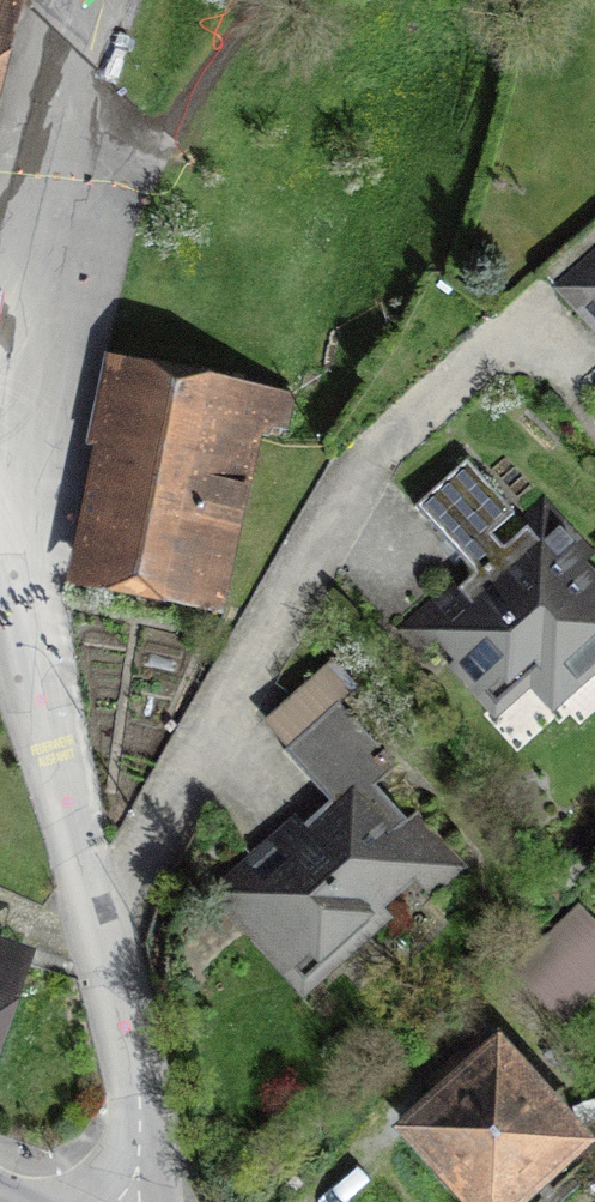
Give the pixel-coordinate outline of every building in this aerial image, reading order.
[(586,290),(594,300),(594,282),(586,290)] [(267,394),(133,370),(92,600),(225,624),(267,394)] [(431,633),(501,722),(594,649),(594,581),(558,534),(431,633)] [(376,762),(220,892),(310,999),(465,868),(376,762)] [(80,979),(0,950),(0,1117),(26,1127),(80,979)] [(500,1055),(415,1131),(479,1201),(503,1201),(574,1139),(500,1055)]
